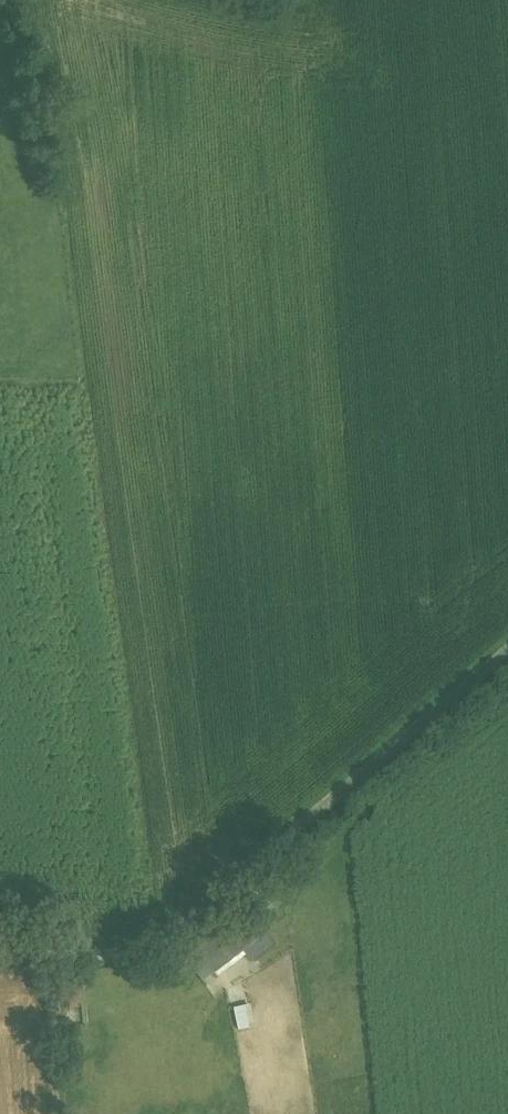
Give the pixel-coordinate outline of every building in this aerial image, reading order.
[(226,978),(276,942),(255,912),(190,959),(205,980),(220,969),(226,978)] [(240,1029),(257,1027),(254,1003),(237,1005),(240,1029)]
